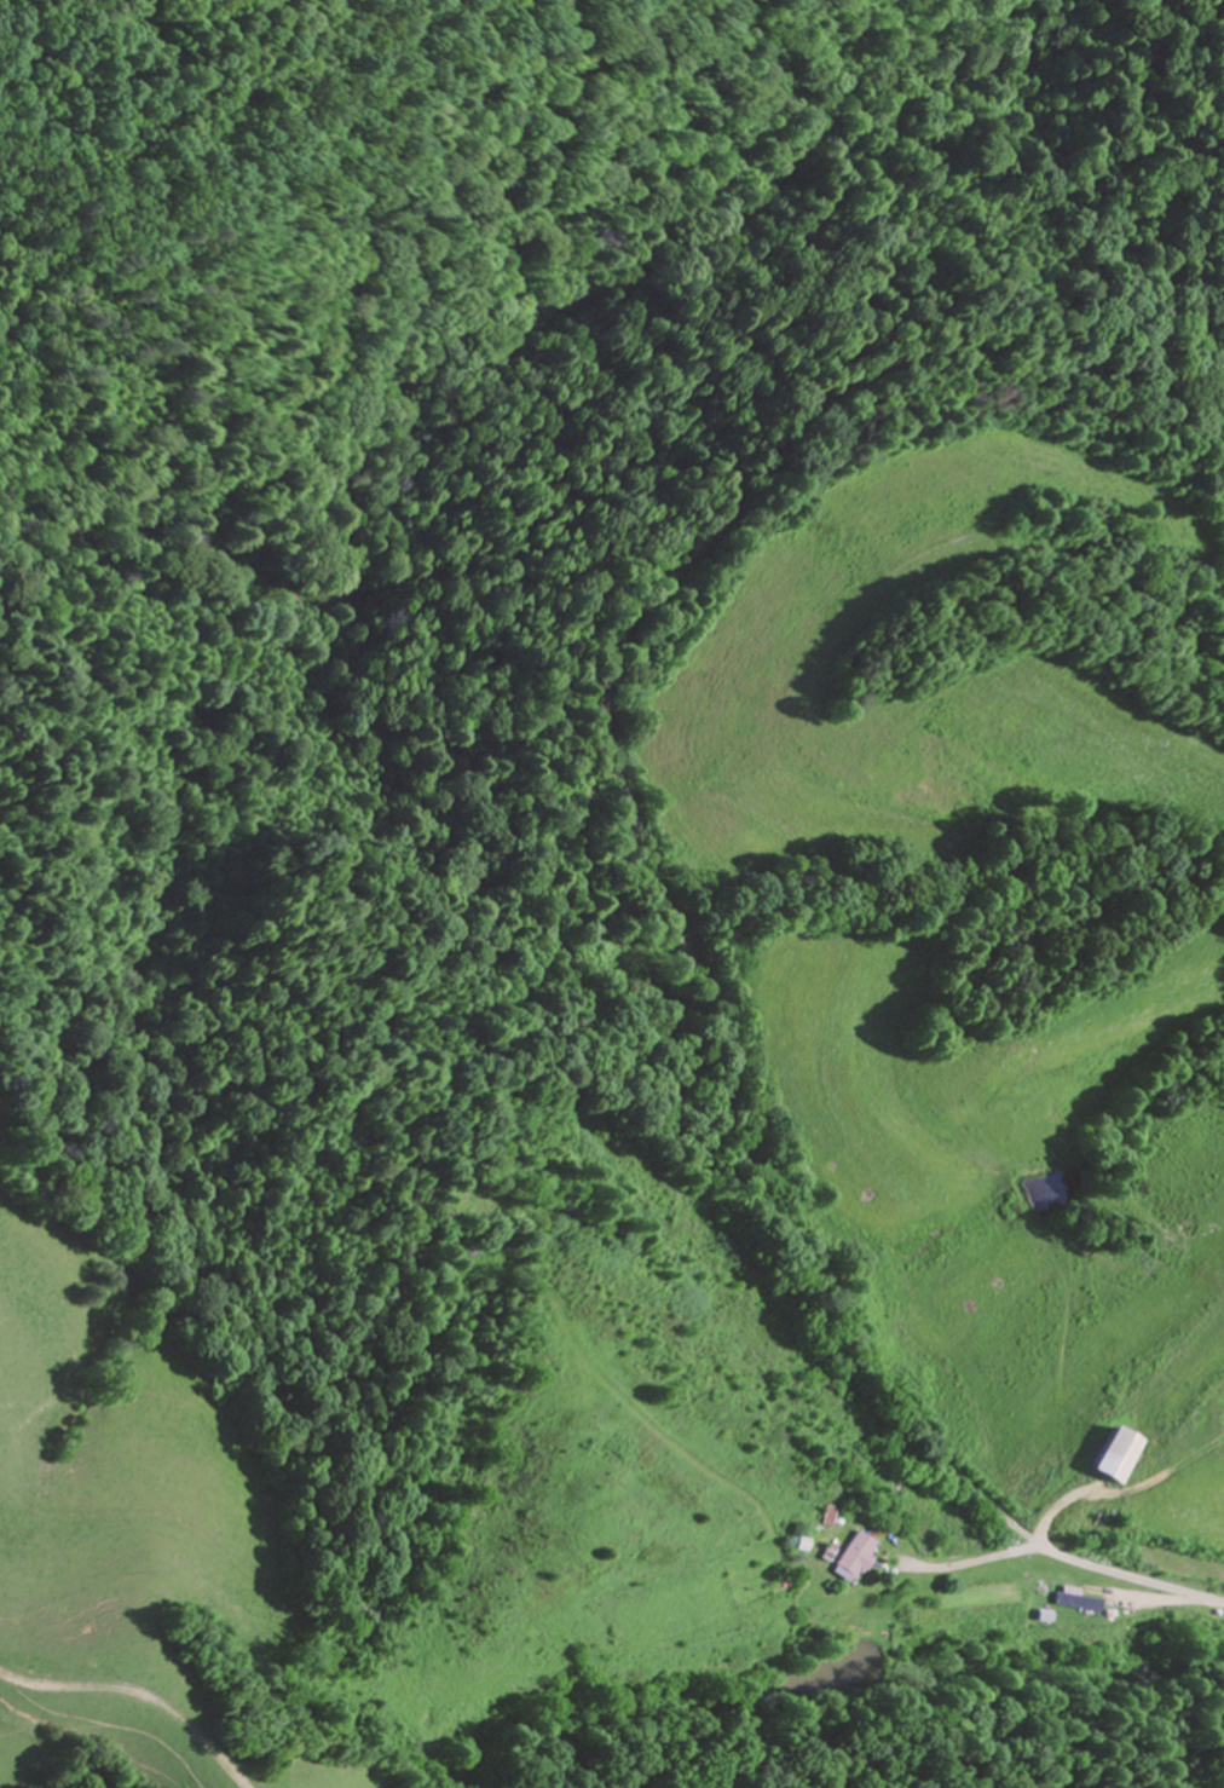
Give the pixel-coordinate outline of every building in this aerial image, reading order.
[(1094,1469),(1122,1483),(1144,1440),(1116,1425),(1094,1469)] [(811,1524),(824,1528),(832,1508),(818,1503),(811,1524)] [(828,1570),(852,1584),(877,1544),(852,1529),(828,1570)] [(1107,1613),(1110,1599),(1082,1595),(1083,1588),(1068,1586),(1065,1606),(1107,1613)]
